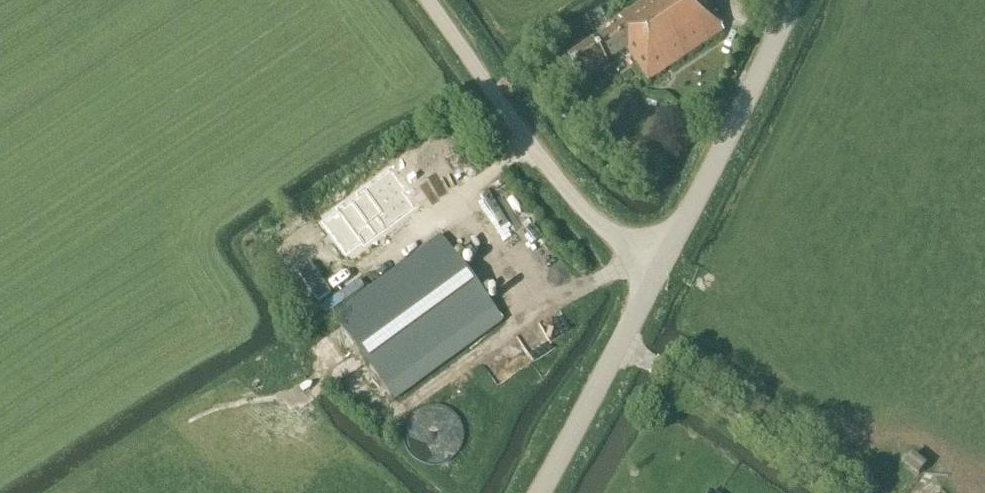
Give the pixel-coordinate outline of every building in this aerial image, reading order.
[(724,32),(714,16),(718,13),(709,0),(644,0),(618,18),(622,23),(568,60),(583,82),(628,51),(648,82),(724,32)] [(445,158),(465,145),(452,125),(432,139),(445,158)] [(423,212),(388,165),(324,213),(322,211),(314,218),(317,223),(304,232),(301,228),(277,246),(280,252),(277,255),(290,275),(329,247),(355,283),(430,228),(420,214),(423,212)] [(442,239),(334,318),(393,399),(501,320),(442,239)] [(401,442),(401,448),(404,454),(407,459),(412,464),(416,468),(422,471),(427,472),(433,473),(439,473),(445,471),(450,469),(454,466),(458,462),(461,457),(464,451),(466,445),(466,437),(464,431),(462,425),(458,419),(454,414),(448,411),(441,408),(435,408),(427,408),(420,410),(415,414),(409,418),(405,424),(403,429),(401,436),(401,442)] [(925,466),(911,456),(904,466),(918,476),(925,466)]
